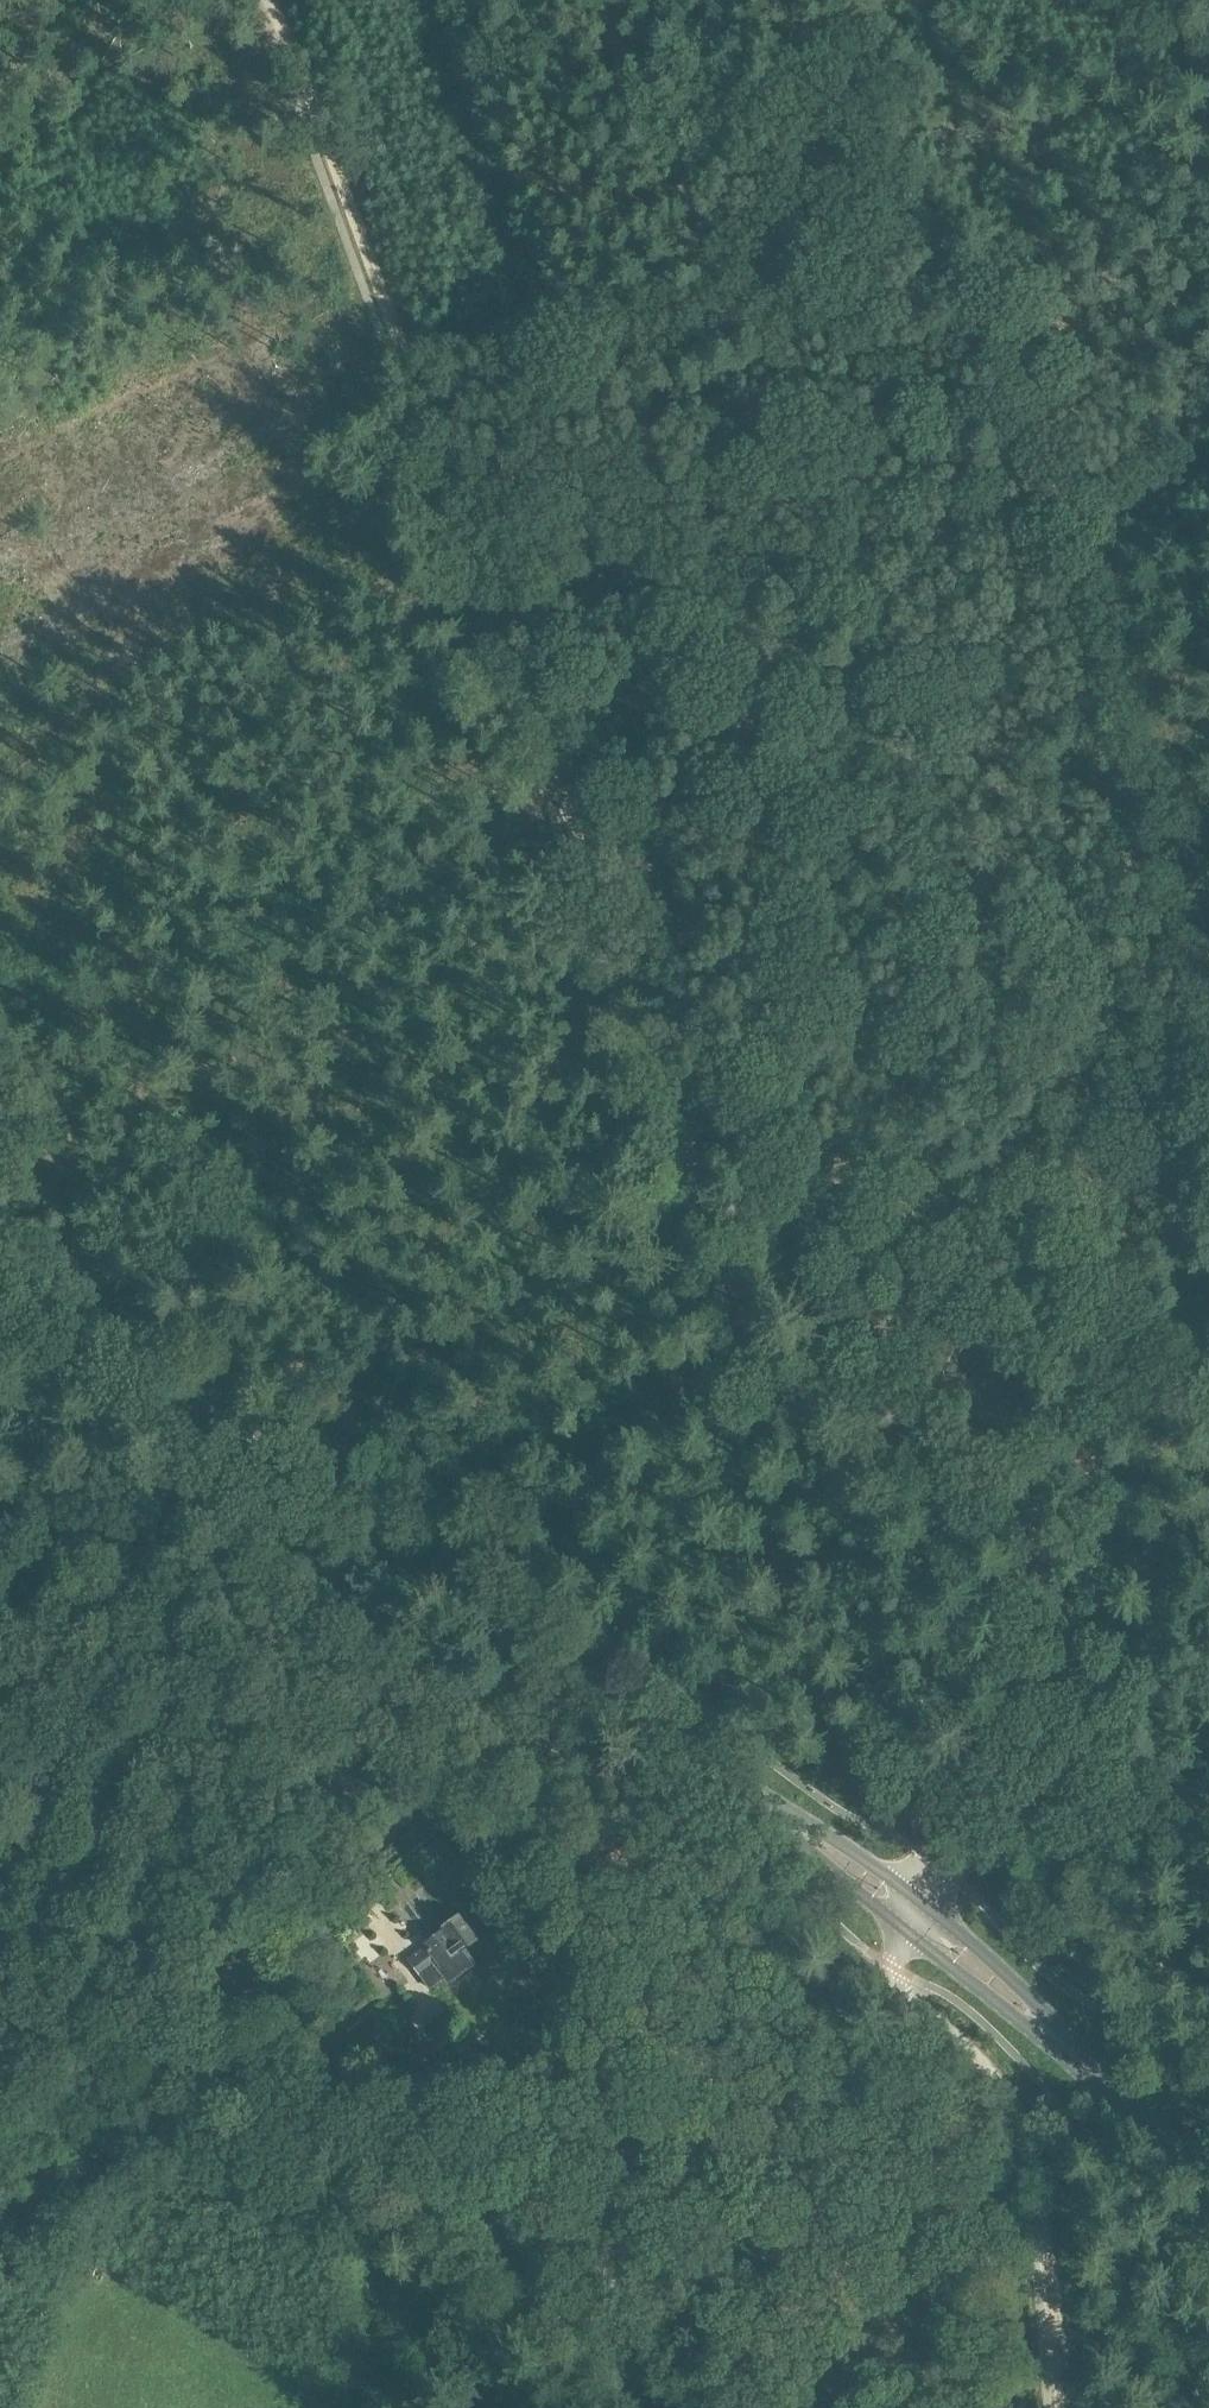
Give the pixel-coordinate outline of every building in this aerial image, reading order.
[(478,1944),(457,1916),(441,1927),(444,1930),(425,1944),(426,1946),(408,1959),(430,1989),(440,1982),(455,2002),(488,1978),(468,1951),(478,1944)] [(422,2030),(410,2039),(426,2062),(438,2053),(422,2030)]
